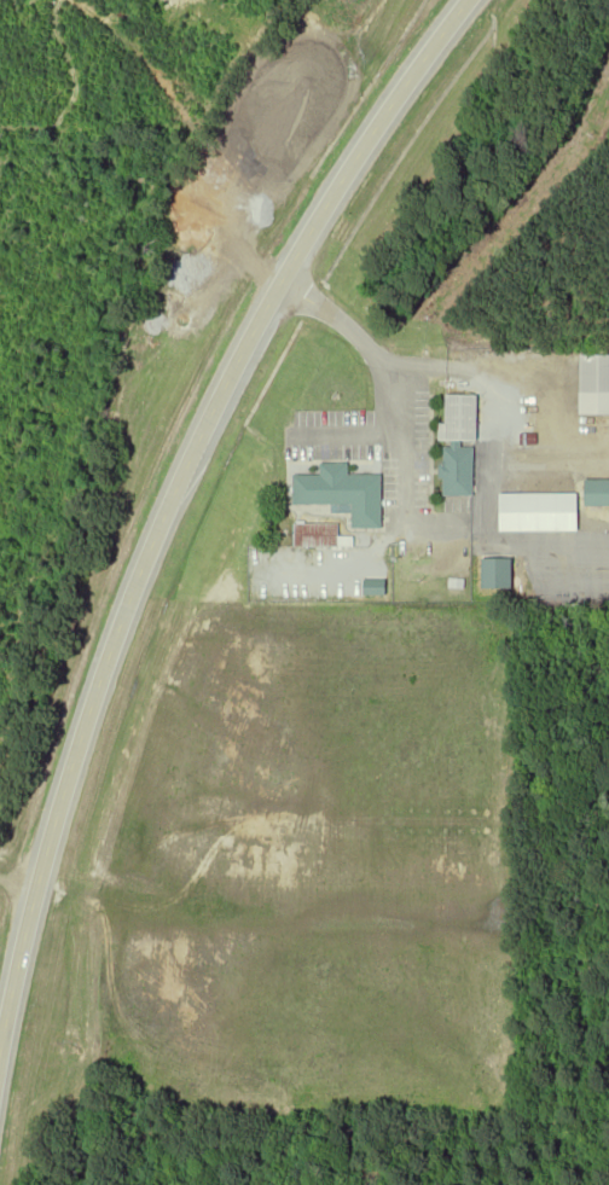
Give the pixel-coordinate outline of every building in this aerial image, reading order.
[(608,414),(608,355),(582,355),(582,414),(608,414)] [(479,395),(448,394),(448,424),(442,424),(442,443),(444,443),(443,495),(473,496),(475,444),(478,444),(479,395)] [(383,475),(349,474),(349,463),(321,463),(321,474),(293,474),(293,505),(332,505),(332,512),(352,512),(352,530),(382,530),(383,475)] [(587,480),(587,506),(608,506),(608,480),(587,480)] [(340,524),(295,524),(295,545),(352,545),(352,538),(340,538),(340,524)]
